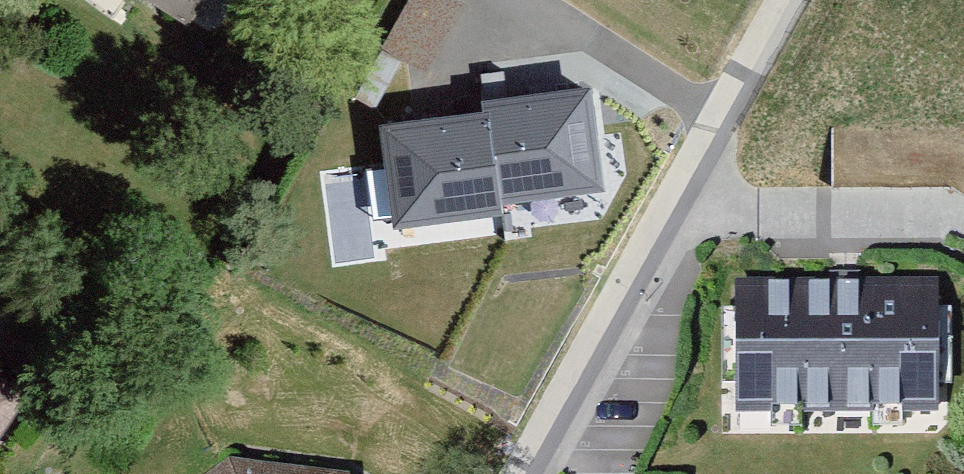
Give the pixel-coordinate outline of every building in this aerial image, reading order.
[(190,49),(225,0),(119,0),(190,49)] [(386,48),(433,68),(462,0),(406,0),(386,48)] [(378,113),(391,225),(605,200),(591,88),(378,113)] [(746,260),(744,421),(963,414),(963,256),(746,260)] [(22,402),(0,387),(0,436),(22,402)] [(210,473),(312,473),(228,461),(210,473)]
